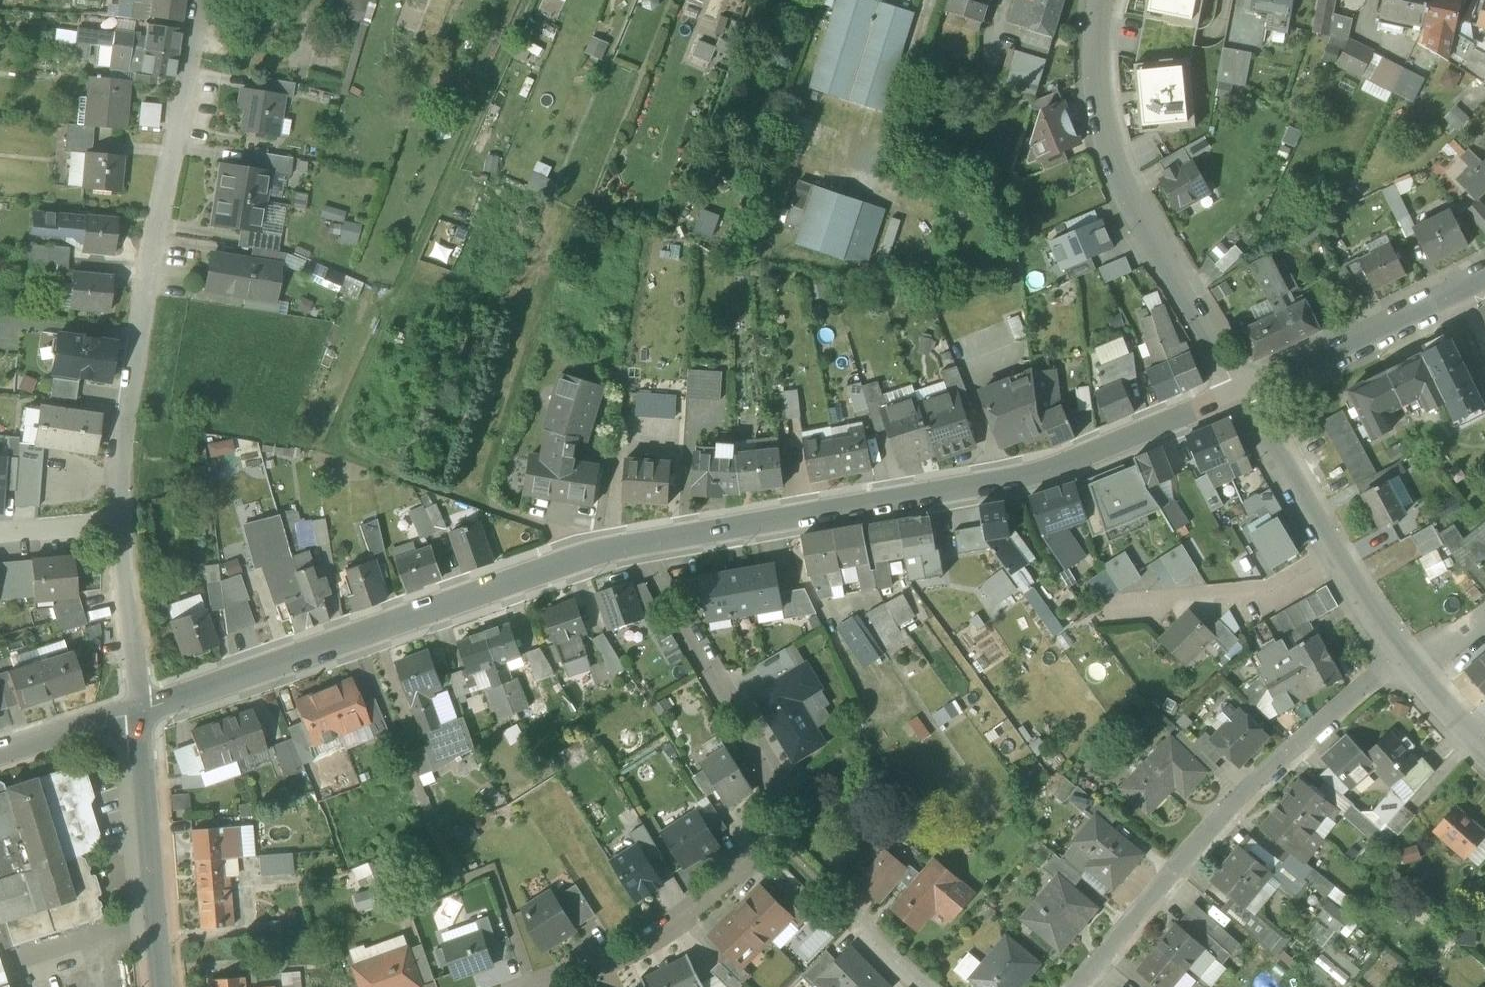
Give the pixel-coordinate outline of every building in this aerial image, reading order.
[(117,6),(132,8),(130,19),(132,19),(144,21),(148,18),(150,3),(137,1),(128,0),(118,0),(117,6)] [(150,3),(148,18),(181,23),(185,0),(151,0),(150,3)] [(368,0),(342,0),(337,16),(361,23),(368,0)] [(884,112),(914,13),(872,0),(838,0),(810,89),(884,112)] [(946,12),(950,0),(941,0),(938,9),(946,12)] [(988,6),(968,0),(950,0),(946,12),(969,19),(982,23),(983,23),(988,6)] [(1052,37),(1064,0),(1017,0),(1009,24),(1028,30),(1052,37)] [(1203,0),(1147,0),(1144,18),(1169,23),(1169,24),(1182,27),(1182,25),(1198,28),(1203,0)] [(1266,30),(1287,34),(1293,0),(1253,0),(1252,9),(1269,12),(1266,30)] [(1335,0),(1320,0),(1313,33),(1328,36),(1333,12),(1335,0)] [(1423,26),(1428,0),(1383,0),(1379,18),(1380,18),(1378,29),(1402,34),(1404,27),(1422,30),(1423,26)] [(1423,26),(1453,33),(1456,19),(1458,11),(1460,11),(1462,0),(1428,0),(1423,26)] [(1477,26),(1484,29),(1484,3),(1477,26)] [(117,6),(117,10),(116,17),(118,17),(130,19),(132,8),(117,6)] [(1328,36),(1348,41),(1354,17),(1333,12),(1328,36)] [(724,34),(728,20),(706,15),(703,29),(724,34)] [(116,34),(130,36),(132,19),(130,19),(118,17),(116,34)] [(979,32),(982,23),(969,19),(966,28),(979,32)] [(1446,62),(1462,71),(1474,49),(1473,40),(1471,24),(1456,19),(1453,33),(1446,62)] [(147,26),(145,39),(143,51),(176,56),(180,31),(147,26)] [(1446,62),(1453,33),(1423,26),(1426,27),(1418,44),(1446,62)] [(97,45),(111,46),(113,34),(76,28),(76,33),(74,44),(88,44),(97,45)] [(53,43),(74,44),(76,33),(55,30),(53,43)] [(1021,53),(1045,60),(1052,37),(1028,30),(1021,53)] [(1285,46),(1287,34),(1266,30),(1264,43),(1285,46)] [(116,34),(113,34),(111,46),(112,46),(129,48),(131,37),(130,36),(116,34)] [(129,48),(143,51),(145,39),(131,37),(129,48)] [(590,38),(587,54),(603,57),(607,42),(590,38)] [(1474,49),(1484,54),(1484,45),(1482,43),(1473,40),(1474,49)] [(1337,64),(1362,76),(1373,53),(1348,41),(1337,64)] [(694,55),(711,62),(716,50),(699,43),(694,55)] [(88,44),(74,44),(73,60),(88,60),(88,44)] [(109,68),(111,46),(97,45),(94,66),(109,68)] [(1341,49),(1328,45),(1323,61),(1336,65),(1341,49)] [(154,85),(155,78),(139,76),(143,51),(129,48),(112,46),(111,46),(109,68),(135,71),(134,81),(136,81),(154,85)] [(1240,51),(1224,48),(1218,82),(1234,85),(1240,51)] [(999,84),(1006,87),(1017,52),(1009,49),(999,84)] [(1484,84),(1484,54),(1474,49),(1462,71),(1484,84)] [(176,56),(143,51),(139,76),(155,78),(172,81),(176,56)] [(922,61),(931,63),(934,54),(925,51),(922,61)] [(1251,54),(1240,51),(1234,85),(1245,87),(1251,54)] [(1006,87),(1035,95),(1045,60),(1021,53),(1017,52),(1006,87)] [(1362,76),(1392,91),(1404,68),(1373,53),(1362,76)] [(1196,128),(1189,60),(1173,61),(1173,60),(1160,61),(1160,62),(1134,65),(1141,133),(1166,131),(1166,133),(1180,131),(1180,130),(1196,128)] [(135,71),(109,68),(107,79),(128,81),(128,82),(135,83),(136,81),(134,81),(135,71)] [(1429,80),(1404,68),(1392,91),(1418,104),(1429,80)] [(1448,69),(1441,78),(1453,86),(1460,77),(1448,69)] [(89,77),(87,99),(93,100),(90,128),(93,128),(124,131),(128,82),(128,81),(107,79),(89,77)] [(282,97),(292,99),(295,84),(259,78),(257,92),(282,96),(282,97)] [(1234,85),(1218,82),(1214,97),(1230,100),(1234,85)] [(241,131),(276,136),(276,134),(273,134),(275,122),(279,119),(280,109),(277,105),(279,98),(282,99),(282,97),(282,96),(257,92),(241,90),(238,109),(245,110),(241,131)] [(1031,109),(1042,112),(1042,111),(1063,103),(1059,92),(1054,94),(1033,102),(1031,109)] [(76,126),(90,128),(93,100),(87,99),(79,98),(78,97),(76,126)] [(138,126),(158,128),(160,105),(140,103),(138,126)] [(1027,162),(1028,165),(1040,160),(1064,151),(1080,144),(1063,103),(1042,111),(1042,112),(1027,162)] [(1460,106),(1447,113),(1454,127),(1467,120),(1460,106)] [(67,125),(66,137),(92,139),(93,128),(90,128),(76,126),(72,126),(67,125)] [(1302,132),(1289,127),(1282,143),(1296,149),(1302,132)] [(90,154),(92,139),(66,137),(65,152),(70,153),(86,154),(90,154)] [(1204,137),(1183,149),(1190,161),(1211,149),(1204,137)] [(1457,152),(1462,158),(1470,150),(1466,145),(1457,152)] [(1160,162),(1165,172),(1175,167),(1179,172),(1192,165),(1190,161),(1183,149),(1160,162)] [(1472,169),(1476,173),(1484,165),(1470,150),(1462,158),(1472,169)] [(1040,160),(1045,171),(1068,162),(1064,151),(1040,160)] [(270,174),(289,177),(292,158),(253,152),(251,170),(270,173),(270,174)] [(86,154),(70,153),(66,187),(83,190),(86,154)] [(83,190),(118,193),(120,173),(117,173),(119,157),(90,154),(86,154),(83,190)] [(544,193),(555,168),(538,161),(527,185),(544,193)] [(1171,199),(1177,210),(1209,192),(1193,164),(1192,165),(1179,172),(1175,167),(1165,172),(1168,178),(1161,182),(1164,187),(1163,189),(1169,199),(1171,199)] [(1476,173),(1484,182),(1484,164),(1484,165),(1476,173)] [(223,186),(221,196),(265,203),(270,174),(270,173),(251,170),(219,165),(219,166),(224,167),(223,177),(218,176),(216,185),(223,186)] [(1476,173),(1472,169),(1460,181),(1476,198),(1484,189),(1484,182),(1476,173)] [(798,244),(844,260),(862,202),(817,187),(801,181),(792,207),(809,212),(798,244)] [(261,231),(265,203),(221,196),(220,206),(213,205),(212,213),(217,214),(215,224),(211,223),(210,225),(241,230),(260,233),(261,231)] [(1389,204),(1398,221),(1410,216),(1401,198),(1389,204)] [(1484,234),(1484,207),(1480,201),(1466,212),(1484,234)] [(886,210),(862,202),(844,260),(870,260),(886,210)] [(324,205),(321,216),(333,218),(330,235),(339,237),(344,209),(324,205)] [(698,211),(698,235),(716,235),(717,212),(698,211)] [(1065,223),(1070,234),(1099,221),(1095,211),(1065,223)] [(1414,229),(1431,264),(1467,246),(1450,211),(1414,229)] [(57,231),(71,232),(72,217),(39,214),(37,234),(57,235),(57,231)] [(72,216),(72,217),(71,232),(71,233),(83,234),(82,243),(81,251),(113,254),(116,220),(72,216)] [(901,221),(892,218),(878,263),(886,266),(901,221)] [(338,242),(356,246),(361,224),(343,220),(338,242)] [(1114,249),(1102,220),(1099,221),(1070,234),(1049,242),(1061,271),(1065,269),(1091,258),(1114,249)] [(1296,235),(1302,244),(1320,233),(1315,224),(1296,235)] [(238,247),(252,249),(277,253),(280,234),(261,231),(260,233),(241,230),(238,247)] [(57,231),(57,235),(73,237),(82,243),(83,234),(71,233),(71,232),(57,231)] [(1206,257),(1215,265),(1230,251),(1221,242),(1206,257)] [(1370,282),(1374,290),(1406,274),(1390,242),(1370,252),(1371,254),(1359,261),(1370,282)] [(1007,245),(1009,263),(1020,262),(1017,243),(1007,245)] [(26,258),(33,259),(46,260),(47,247),(28,245),(26,258)] [(1243,254),(1235,246),(1230,251),(1215,265),(1224,274),(1243,254)] [(47,247),(46,260),(67,262),(68,249),(47,247)] [(285,255),(277,253),(252,249),(250,261),(275,265),(275,266),(279,266),(284,267),(285,255)] [(244,297),(269,301),(269,300),(269,299),(273,278),(258,275),(260,265),(274,267),(275,266),(275,265),(250,261),(211,255),(206,291),(244,297)] [(1269,301),(1276,316),(1291,345),(1320,331),(1303,296),(1293,301),(1296,306),(1286,311),(1281,298),(1299,289),(1292,275),(1281,281),(1268,256),(1250,265),(1269,301)] [(1096,270),(1091,258),(1065,269),(1070,281),(1096,270)] [(1100,269),(1106,283),(1128,274),(1132,272),(1125,258),(1100,269)] [(45,272),(46,260),(33,259),(32,273),(45,274),(45,272)] [(1358,259),(1344,266),(1358,288),(1370,282),(1359,261),(1358,259)] [(66,274),(67,262),(46,260),(45,272),(66,274)] [(310,278),(357,297),(363,281),(317,262),(310,278)] [(279,266),(275,266),(274,267),(260,265),(258,275),(273,278),(269,299),(273,300),(279,266)] [(760,265),(752,266),(753,277),(761,276),(760,265)] [(742,277),(753,277),(752,266),(742,266),(742,277)] [(1345,294),(1358,288),(1344,266),(1330,273),(1345,294)] [(68,309),(108,313),(111,278),(71,274),(70,284),(68,307),(68,309)] [(1234,293),(1227,281),(1211,291),(1218,302),(1234,293)] [(50,305),(68,307),(70,284),(52,283),(50,305)] [(1073,285),(1058,287),(1060,305),(1075,303),(1073,285)] [(1142,298),(1151,311),(1164,306),(1156,292),(1142,298)] [(242,309),(277,314),(280,301),(273,300),(269,300),(269,301),(244,297),(242,309)] [(1257,324),(1276,316),(1269,301),(1250,309),(1257,324)] [(1152,315),(1158,336),(1172,330),(1178,345),(1180,345),(1164,306),(1151,311),(1152,315)] [(1121,314),(1108,318),(1112,331),(1125,327),(1121,314)] [(1158,336),(1152,315),(1143,318),(1149,340),(1158,336)] [(1019,316),(1007,321),(1015,342),(1027,337),(1019,316)] [(1254,362),(1291,345),(1276,316),(1257,324),(1241,331),(1246,342),(1254,362)] [(1165,353),(1169,362),(1190,353),(1185,342),(1180,345),(1178,345),(1172,330),(1158,336),(1165,353)] [(53,375),(108,383),(114,343),(59,335),(56,355),(53,357),(51,366),(54,369),(53,375)] [(1154,356),(1155,357),(1165,353),(1158,336),(1149,340),(1148,340),(1154,356)] [(1095,349),(1103,366),(1113,362),(1131,354),(1123,337),(1095,349)] [(1386,373),(1403,406),(1417,399),(1421,397),(1428,411),(1446,402),(1455,421),(1483,407),(1451,341),(1386,373)] [(1122,382),(1122,383),(1137,378),(1133,353),(1131,354),(1113,362),(1122,382)] [(1160,402),(1182,393),(1169,362),(1165,353),(1155,357),(1154,356),(1147,359),(1151,370),(1148,371),(1160,402)] [(1203,384),(1190,353),(1169,362),(1182,393),(1203,384)] [(1033,371),(1034,372),(1050,370),(1049,359),(1036,360),(1032,361),(1033,371)] [(1099,375),(1104,389),(1122,382),(1113,362),(1103,366),(1098,368),(1100,374),(1099,375)] [(955,394),(961,412),(973,408),(957,367),(941,372),(944,383),(949,396),(955,394)] [(687,398),(720,400),(722,372),(688,370),(687,398)] [(1038,415),(1039,416),(1056,408),(1053,402),(1050,370),(1034,372),(1033,373),(1033,376),(1038,415)] [(1058,370),(1050,370),(1053,402),(1056,408),(1062,406),(1058,370)] [(1032,371),(1011,380),(1012,384),(1033,376),(1033,373),(1032,371)] [(524,493),(594,505),(600,467),(583,464),(574,463),(578,440),(587,443),(604,387),(562,373),(544,430),(548,431),(543,458),(531,456),(524,493)] [(1384,415),(1403,406),(1386,373),(1349,391),(1373,439),(1392,429),(1384,415)] [(23,375),(17,389),(31,394),(37,381),(23,375)] [(1029,441),(1046,434),(1039,416),(1038,415),(1033,376),(1012,384),(1011,380),(980,392),(1002,447),(1027,437),(1029,441)] [(50,397),(75,400),(78,382),(52,379),(50,397)] [(878,382),(863,387),(869,409),(876,433),(889,430),(883,412),(888,411),(878,382)] [(1122,383),(1122,382),(1104,389),(1095,393),(1108,424),(1135,413),(1122,383)] [(856,413),(869,409),(863,387),(861,383),(848,387),(856,413)] [(918,401),(919,406),(949,396),(944,383),(915,392),(918,401)] [(1076,389),(1079,412),(1093,410),(1090,387),(1076,389)] [(784,392),(785,398),(787,419),(801,417),(798,391),(784,392)] [(636,415),(675,418),(676,396),(638,393),(636,415)] [(955,394),(949,396),(919,406),(935,454),(937,459),(975,447),(970,430),(968,431),(961,412),(955,394)] [(788,419),(787,419),(785,398),(773,399),(776,421),(788,419)] [(1422,409),(1417,399),(1403,406),(1408,416),(1422,409)] [(901,466),(935,454),(919,406),(918,401),(888,411),(883,412),(889,430),(901,466)] [(1062,406),(1056,408),(1039,416),(1046,434),(1052,448),(1075,438),(1062,406)] [(34,445),(55,448),(60,414),(39,411),(34,445)] [(1321,422),(1327,432),(1348,421),(1342,411),(1321,422)] [(61,412),(60,414),(55,448),(92,454),(98,418),(61,412)] [(1231,419),(1210,428),(1219,451),(1224,449),(1229,461),(1230,464),(1237,461),(1243,476),(1253,471),(1231,419)] [(1327,432),(1333,443),(1354,431),(1348,421),(1327,432)] [(1206,471),(1229,461),(1224,449),(1219,451),(1210,428),(1198,433),(1187,437),(1202,473),(1206,471)] [(850,438),(834,441),(841,476),(858,472),(857,467),(871,465),(865,429),(849,432),(850,438)] [(1333,443),(1338,453),(1359,442),(1354,431),(1333,443)] [(824,479),(841,476),(834,441),(822,443),(821,437),(803,441),(809,476),(824,474),(824,479)] [(6,456),(17,456),(18,438),(8,438),(6,456)] [(756,440),(758,452),(780,450),(778,438),(756,440)] [(233,439),(206,444),(209,458),(235,452),(233,439)] [(574,463),(583,464),(587,443),(578,440),(574,463)] [(735,442),(736,449),(736,455),(758,452),(756,440),(735,442)] [(1338,453),(1344,464),(1365,452),(1359,442),(1338,453)] [(15,492),(38,494),(41,447),(18,445),(17,456),(17,457),(15,492)] [(740,493),(741,491),(736,455),(736,449),(717,448),(717,453),(696,452),(693,496),(710,497),(710,496),(722,497),(722,492),(740,493)] [(1136,465),(1147,489),(1156,485),(1170,480),(1174,478),(1161,448),(1134,459),(1136,465)] [(780,450),(758,452),(762,490),(775,488),(775,487),(784,486),(780,450)] [(758,452),(736,455),(741,491),(750,490),(750,491),(762,490),(758,452)] [(1344,464),(1350,474),(1371,463),(1365,452),(1344,464)] [(17,457),(5,457),(3,491),(15,492),(17,457)] [(623,502),(669,505),(672,463),(625,459),(623,502)] [(1215,487),(1236,478),(1230,464),(1229,461),(1206,471),(1208,474),(1215,487)] [(1237,461),(1230,464),(1236,478),(1243,476),(1237,461)] [(1350,474),(1355,485),(1376,473),(1371,463),(1350,474)] [(1089,485),(1126,470),(1124,465),(1076,484),(1088,521),(1087,521),(1093,538),(1105,533),(1089,485)] [(1089,485),(1105,533),(1147,516),(1161,510),(1161,509),(1147,489),(1136,465),(1126,470),(1089,485)] [(1390,468),(1355,485),(1362,496),(1388,482),(1395,478),(1390,468)] [(1195,481),(1212,512),(1224,506),(1215,487),(1208,474),(1195,481)] [(1156,485),(1170,502),(1171,500),(1170,480),(1156,485)] [(1030,498),(1042,536),(1056,531),(1067,527),(1087,521),(1088,521),(1076,484),(1076,482),(1030,498)] [(1362,496),(1379,528),(1405,514),(1388,482),(1362,496)] [(1170,502),(1156,485),(1147,489),(1161,509),(1170,502)] [(1266,506),(1272,516),(1282,510),(1268,486),(1258,492),(1266,506)] [(14,507),(37,508),(38,494),(15,492),(14,507)] [(1258,492),(1242,501),(1246,510),(1248,516),(1255,512),(1266,506),(1258,492)] [(1161,510),(1174,532),(1185,526),(1189,523),(1173,499),(1171,500),(1170,502),(1161,509),(1161,510)] [(982,526),(984,541),(1004,537),(1010,536),(1004,502),(979,507),(982,526)] [(438,507),(427,512),(436,533),(447,529),(438,507)] [(436,534),(436,533),(427,512),(425,508),(417,512),(426,538),(436,534)] [(292,510),(278,514),(282,531),(295,528),(304,525),(303,521),(303,519),(300,520),(297,512),(293,513),(292,510)] [(426,538),(417,512),(410,514),(420,540),(426,538)] [(268,534),(282,531),(278,514),(240,525),(253,570),(262,568),(259,561),(268,558),(270,563),(276,561),(268,534)] [(1247,527),(1252,535),(1274,522),(1270,514),(1247,527)] [(913,518),(899,521),(905,558),(936,552),(935,550),(929,515),(913,518)] [(1147,516),(1105,533),(1109,542),(1151,525),(1147,516)] [(304,525),(295,528),(302,548),(315,546),(311,522),(311,520),(303,521),(304,525)] [(311,522),(315,546),(329,544),(325,520),(311,522)] [(359,526),(369,557),(385,551),(378,520),(359,526)] [(886,561),(905,558),(899,521),(884,523),(868,526),(877,570),(874,570),(878,590),(891,588),(886,561)] [(1296,553),(1280,526),(1277,527),(1274,522),(1252,535),(1271,567),(1296,553)] [(451,533),(464,573),(493,563),(479,523),(451,533)] [(1411,537),(1423,557),(1444,546),(1432,525),(1411,537)] [(984,541),(982,526),(954,531),(958,554),(990,549),(984,541)] [(1188,532),(1185,526),(1174,532),(1178,538),(1188,532)] [(1480,566),(1484,562),(1484,526),(1464,543),(1463,544),(1476,561),(1480,566)] [(840,569),(859,565),(870,564),(863,527),(847,530),(833,532),(840,569)] [(1086,558),(1067,527),(1056,531),(1078,563),(1086,558)] [(282,531),(290,557),(294,573),(312,626),(327,621),(319,597),(326,594),(321,579),(313,582),(303,553),(302,548),(295,528),(282,531)] [(1454,557),(1465,570),(1476,561),(1463,544),(1464,543),(1453,528),(1440,537),(1444,542),(1454,557)] [(268,534),(276,561),(290,557),(282,531),(268,534)] [(1078,563),(1056,531),(1042,536),(1066,570),(1078,563)] [(809,574),(822,572),(826,571),(829,571),(840,569),(833,532),(818,535),(818,534),(802,537),(809,574)] [(1007,543),(1004,537),(984,541),(990,549),(1012,576),(1025,567),(1007,543)] [(394,550),(397,560),(418,553),(416,549),(414,543),(394,550)] [(1176,583),(1197,570),(1182,545),(1161,558),(1175,580),(1176,583)] [(431,548),(418,553),(397,560),(408,593),(424,587),(424,585),(442,579),(431,548)] [(939,550),(935,550),(936,552),(905,558),(910,582),(944,576),(939,550)] [(1105,567),(1117,586),(1120,591),(1141,577),(1125,552),(1104,565),(1105,567)] [(33,597),(33,602),(51,600),(77,598),(74,556),(30,560),(30,562),(33,597)] [(290,557),(276,561),(281,580),(267,585),(280,621),(288,619),(293,633),(312,626),(294,573),(290,557)] [(262,568),(267,585),(281,580),(276,561),(270,563),(268,558),(259,561),(262,568)] [(1175,580),(1161,558),(1150,564),(1164,587),(1175,580)] [(228,580),(239,576),(242,575),(237,559),(222,564),(228,580)] [(351,611),(351,613),(385,601),(377,580),(379,580),(372,561),(344,570),(353,595),(349,596),(354,610),(351,611)] [(30,562),(17,563),(20,598),(33,597),(30,562)] [(20,598),(17,563),(0,564),(0,599),(20,598)] [(205,566),(207,585),(219,583),(218,564),(205,566)] [(775,564),(749,569),(757,613),(782,609),(783,609),(780,593),(775,564)] [(871,571),(870,564),(859,565),(864,593),(878,590),(874,570),(871,571)] [(1011,576),(1018,587),(1032,578),(1025,567),(1012,576),(1011,576)] [(1086,579),(1098,597),(1117,586),(1105,567),(1086,579)] [(749,569),(725,573),(733,618),(757,613),(749,569)] [(843,586),(840,569),(829,571),(833,588),(843,586)] [(823,579),(822,572),(809,574),(812,581),(821,601),(832,598),(829,588),(827,578),(823,579)] [(708,622),(733,618),(725,573),(700,578),(704,603),(708,622)] [(220,583),(226,635),(254,625),(246,601),(248,600),(239,576),(228,580),(220,583)] [(688,580),(692,605),(704,603),(700,578),(688,580)] [(207,585),(210,611),(222,609),(219,583),(207,585)] [(617,592),(632,587),(630,583),(616,588),(617,592)] [(642,583),(632,587),(643,619),(650,622),(661,615),(642,583)] [(1316,592),(1328,613),(1338,607),(1326,586),(1316,592)] [(608,614),(613,629),(643,619),(632,587),(617,592),(616,588),(597,594),(605,616),(608,614)] [(782,609),(784,620),(817,614),(805,589),(780,593),(783,609),(782,609)] [(1316,592),(1306,598),(1318,618),(1328,613),(1316,592)] [(886,604),(892,616),(897,626),(915,616),(903,595),(886,604)] [(51,600),(58,619),(81,611),(77,598),(51,600)] [(1310,623),(1318,618),(1306,598),(1296,604),(1307,625),(1310,623)] [(905,639),(897,626),(892,616),(891,617),(884,604),(867,614),(881,638),(888,649),(905,639)] [(1297,631),(1307,625),(1296,604),(1295,604),(1285,610),(1297,631)] [(557,644),(563,663),(587,655),(580,636),(587,634),(576,605),(564,609),(563,606),(562,606),(545,612),(556,644),(557,644)] [(1287,637),(1297,631),(1285,610),(1275,616),(1287,637)] [(57,619),(60,632),(86,625),(82,611),(81,611),(58,619),(57,619)] [(171,622),(183,657),(216,645),(204,611),(171,622)] [(1161,641),(1185,665),(1213,637),(1213,636),(1208,631),(1190,612),(1161,641)] [(608,614),(605,616),(610,630),(613,629),(608,614)] [(650,622),(661,641),(672,634),(661,615),(650,622)] [(1282,639),(1287,637),(1275,616),(1264,622),(1277,643),(1282,639)] [(837,629),(864,669),(881,658),(854,618),(837,629)] [(1213,637),(1228,653),(1239,641),(1219,620),(1208,631),(1213,636),(1213,637)] [(1266,649),(1277,643),(1264,622),(1254,628),(1266,649)] [(87,639),(100,634),(100,623),(83,630),(87,639)] [(1317,635),(1310,623),(1307,625),(1297,631),(1287,637),(1282,639),(1289,650),(1317,635)] [(511,624),(485,633),(503,684),(513,681),(513,680),(510,672),(506,662),(522,657),(511,624)] [(493,688),(503,684),(485,633),(460,642),(469,669),(471,674),(473,673),(486,669),(492,686),(493,688)] [(603,663),(612,677),(626,669),(603,633),(592,640),(606,662),(603,663)] [(1317,635),(1289,650),(1287,651),(1291,660),(1261,677),(1269,690),(1330,656),(1318,634),(1317,635)] [(1256,668),(1261,677),(1291,660),(1287,651),(1289,650),(1282,639),(1277,643),(1266,649),(1256,655),(1262,666),(1256,668)] [(64,643),(36,651),(40,663),(67,654),(64,643)] [(686,658),(678,645),(663,653),(671,666),(686,658)] [(527,653),(536,681),(537,681),(555,675),(540,648),(527,653)] [(767,688),(798,669),(786,649),(755,667),(767,688)] [(14,671),(40,663),(36,651),(10,660),(14,671)] [(67,654),(40,663),(50,698),(83,688),(72,653),(67,654)] [(398,664),(423,734),(441,727),(440,726),(430,698),(435,696),(433,690),(441,688),(429,653),(398,664)] [(592,670),(587,655),(563,663),(569,678),(592,670)] [(1251,658),(1256,668),(1262,666),(1256,655),(1251,658)] [(1484,695),(1484,655),(1465,672),(1484,695)] [(1342,677),(1330,656),(1269,690),(1275,701),(1272,703),(1278,715),(1312,695),(1342,677)] [(506,662),(510,672),(525,667),(522,657),(506,662)] [(18,708),(50,698),(40,663),(14,671),(7,673),(17,706),(18,708)] [(798,669),(767,688),(754,695),(794,761),(824,744),(815,729),(799,701),(820,689),(806,665),(798,669)] [(486,669),(473,673),(479,691),(492,686),(486,669)] [(450,676),(458,698),(470,693),(463,672),(463,671),(450,676)] [(6,709),(6,710),(17,706),(7,673),(6,672),(0,674),(0,691),(6,709)] [(513,681),(503,684),(515,714),(528,709),(528,708),(517,679),(513,680),(513,681)] [(329,688),(321,691),(339,735),(366,723),(367,723),(360,705),(350,681),(329,689),(329,688)] [(502,720),(515,714),(503,684),(493,688),(489,689),(496,709),(498,708),(502,720)] [(822,688),(820,689),(799,701),(815,729),(832,720),(824,708),(832,703),(822,688)] [(332,737),(339,735),(321,691),(295,702),(303,721),(313,745),(320,742),(320,743),(323,744),(331,740),(332,737)] [(449,691),(435,696),(430,698),(440,726),(460,719),(449,691)] [(366,723),(373,739),(387,732),(374,699),(360,705),(367,723),(366,723)] [(939,713),(945,723),(959,714),(952,704),(939,713)] [(252,711),(239,715),(240,719),(254,714),(252,711)] [(1226,753),(1239,766),(1267,737),(1240,711),(1223,729),(1213,739),(1212,740),(1226,753)] [(239,715),(221,722),(234,759),(266,748),(265,748),(254,714),(240,719),(239,715)] [(908,723),(922,742),(931,735),(918,716),(908,723)] [(435,770),(436,772),(457,760),(458,762),(463,759),(461,757),(475,749),(469,733),(464,718),(460,719),(440,726),(441,727),(423,734),(427,746),(435,770)] [(291,739),(301,765),(313,760),(308,747),(313,745),(303,721),(286,728),(291,739)] [(203,770),(234,759),(221,722),(204,728),(205,732),(191,737),(193,743),(203,770)] [(1216,722),(1206,733),(1213,739),(1223,729),(1216,722)] [(366,723),(339,735),(344,748),(345,750),(373,739),(366,723)] [(517,724),(502,732),(510,747),(525,739),(517,724)] [(205,732),(204,728),(190,733),(191,737),(205,732)] [(1195,744),(1201,750),(1193,759),(1207,772),(1206,773),(1211,778),(1220,768),(1215,764),(1226,753),(1212,740),(1213,739),(1206,733),(1195,744)] [(1331,766),(1351,789),(1374,768),(1390,787),(1396,782),(1418,763),(1391,733),(1364,756),(1347,738),(1324,759),(1331,766)] [(308,747),(313,760),(344,748),(339,735),(332,737),(331,740),(323,744),(320,743),(320,742),(313,745),(308,747)] [(702,747),(710,760),(727,750),(719,737),(702,747)] [(1121,788),(1148,814),(1169,792),(1166,790),(1173,783),(1176,785),(1185,795),(1206,773),(1207,772),(1193,759),(1171,737),(1121,788)] [(291,739),(285,741),(295,768),(301,765),(291,739)] [(277,762),(282,776),(296,771),(295,768),(285,741),(272,746),(277,762)] [(203,770),(193,743),(172,751),(180,776),(202,774),(203,770)] [(266,748),(234,759),(240,775),(277,762),(272,746),(265,748),(266,748)] [(419,776),(435,770),(427,746),(409,752),(419,776)] [(739,769),(727,750),(710,760),(712,764),(704,770),(717,790),(727,806),(740,797),(739,795),(750,788),(742,776),(743,776),(739,769)] [(202,774),(206,787),(240,775),(234,759),(203,770),(202,774)] [(1396,782),(1408,794),(1429,776),(1418,763),(1396,782)] [(1321,776),(1343,796),(1351,789),(1331,766),(1321,776)] [(35,779),(61,862),(79,856),(75,844),(99,836),(89,805),(93,798),(85,773),(74,767),(35,779)] [(694,776),(707,796),(717,790),(704,770),(694,776)] [(180,776),(182,789),(206,787),(202,774),(180,776)] [(73,899),(61,862),(35,779),(4,789),(6,793),(0,794),(0,922),(73,899)] [(1300,780),(1280,806),(1313,832),(1322,820),(1318,817),(1328,803),(1300,780)] [(503,796),(491,783),(478,795),(490,808),(503,796)] [(1166,790),(1169,792),(1176,785),(1173,783),(1166,790)] [(1096,818),(1108,827),(1116,818),(1078,787),(1069,797),(1095,819),(1096,818)] [(189,793),(170,795),(172,813),(190,812),(189,793)] [(1415,816),(1405,807),(1390,794),(1374,814),(1387,826),(1388,827),(1398,836),(1415,816)] [(697,813),(712,838),(727,828),(711,803),(697,813)] [(1318,817),(1322,820),(1332,806),(1328,803),(1318,817)] [(1294,855),(1313,832),(1280,806),(1261,829),(1294,855)] [(1344,817),(1365,836),(1375,825),(1368,819),(1353,806),(1344,817)] [(1464,859),(1466,856),(1484,835),(1484,833),(1457,807),(1434,832),(1464,859)] [(664,834),(685,867),(718,846),(712,838),(697,813),(664,834)] [(1095,819),(1076,842),(1091,855),(1091,854),(1097,858),(1089,868),(1112,887),(1113,888),(1141,855),(1108,827),(1096,818),(1095,819)] [(481,838),(468,822),(453,834),(466,850),(481,838)] [(638,845),(649,864),(662,855),(643,825),(629,834),(637,846),(638,845)] [(252,826),(238,827),(240,858),(255,857),(252,826)] [(238,827),(224,828),(225,843),(220,843),(221,860),(234,859),(240,858),(238,827)] [(191,831),(194,862),(221,860),(220,843),(225,843),(224,828),(191,831)] [(1477,866),(1484,857),(1484,835),(1466,856),(1477,866)] [(91,853),(99,836),(75,844),(79,856),(91,853)] [(1089,867),(1089,868),(1097,858),(1091,854),(1091,855),(1076,842),(1061,859),(1081,876),(1089,867)] [(610,863),(635,903),(663,885),(649,864),(638,845),(637,846),(610,863)] [(1234,899),(1244,907),(1245,906),(1261,886),(1271,874),(1240,848),(1213,881),(1234,899)] [(893,909),(918,930),(936,908),(951,921),(974,894),(934,861),(922,876),(910,866),(907,869),(885,851),(872,867),(895,886),(899,880),(910,889),(893,909)] [(258,857),(260,876),(292,874),(291,854),(258,857)] [(1058,876),(1072,889),(1081,877),(1081,876),(1061,859),(1055,855),(1045,867),(1057,878),(1058,876)] [(79,856),(61,862),(73,899),(0,922),(0,950),(98,919),(101,914),(95,896),(90,893),(87,882),(89,877),(84,859),(79,856)] [(235,875),(234,859),(221,860),(223,876),(228,876),(235,875)] [(223,876),(221,860),(194,862),(197,892),(200,892),(229,889),(228,876),(223,876)] [(358,880),(364,877),(372,874),(368,864),(354,869),(358,880)] [(857,884),(880,903),(895,886),(872,867),(857,884)] [(1104,896),(1112,887),(1089,868),(1089,867),(1081,876),(1081,877),(1104,896)] [(1303,879),(1326,897),(1335,886),(1312,868),(1303,879)] [(375,879),(372,874),(364,877),(366,883),(375,879)] [(1023,919),(1059,950),(1081,923),(1083,925),(1096,909),(1072,889),(1058,876),(1057,878),(1048,888),(1053,892),(1041,906),(1036,903),(1023,919)] [(95,896),(89,877),(87,882),(90,893),(95,896)] [(575,885),(564,892),(583,923),(594,916),(575,885)] [(1245,906),(1253,913),(1269,893),(1261,886),(1245,906)] [(1053,892),(1048,888),(1036,903),(1041,906),(1053,892)] [(232,926),(229,889),(200,892),(200,903),(197,904),(199,929),(232,926)] [(762,889),(740,910),(769,938),(789,918),(790,917),(778,905),(762,889)] [(372,890),(353,895),(358,912),(377,907),(372,890)] [(573,929),(583,923),(564,892),(554,899),(573,929)] [(531,931),(543,950),(574,931),(573,929),(554,899),(551,894),(524,910),(530,920),(531,931)] [(789,918),(798,927),(807,917),(786,896),(778,905),(790,917),(789,918)] [(1224,911),(1242,927),(1254,913),(1253,913),(1245,906),(1244,907),(1234,899),(1224,911)] [(741,965),(769,938),(740,910),(712,938),(728,954),(740,966),(741,965)] [(1242,927),(1261,943),(1273,929),(1254,913),(1242,927)] [(1204,948),(1219,960),(1227,951),(1186,915),(1177,925),(1204,948)] [(481,933),(486,947),(498,943),(488,916),(476,921),(476,922),(480,933),(481,933)] [(257,923),(258,935),(280,933),(279,921),(257,923)] [(480,933),(476,922),(442,934),(446,945),(480,933)] [(1177,925),(1158,948),(1185,971),(1204,948),(1177,925)] [(417,927),(404,930),(408,945),(421,941),(417,927)] [(1281,936),(1273,929),(1261,943),(1270,950),(1281,936)] [(444,946),(455,979),(493,966),(486,947),(481,933),(480,933),(446,945),(444,946)] [(350,951),(356,968),(407,950),(409,949),(404,935),(366,949),(365,945),(350,951)] [(983,964),(971,979),(976,983),(981,986),(1014,986),(1024,976),(1027,979),(1039,964),(1006,937),(994,951),(999,955),(988,968),(983,964)] [(1349,983),(1363,959),(1328,939),(1314,963),(1349,983)] [(407,950),(419,985),(420,985),(435,980),(422,944),(409,949),(407,950)] [(1185,971),(1158,948),(1138,971),(1157,986),(1171,986),(1185,971)] [(363,986),(420,986),(420,985),(419,985),(407,950),(356,968),(363,986)] [(850,950),(838,962),(817,983),(818,984),(821,986),(888,986),(850,950)] [(812,986),(815,986),(818,984),(817,983),(838,962),(826,951),(804,973),(801,976),(812,986)] [(994,951),(983,964),(988,968),(999,955),(994,951)] [(728,954),(720,963),(741,984),(750,974),(741,965),(740,966),(728,954)] [(968,983),(971,979),(983,964),(971,955),(967,955),(964,959),(960,959),(959,961),(959,965),(956,969),(956,973),(968,983)] [(645,986),(704,986),(702,983),(689,957),(670,967),(661,971),(642,981),(645,986)] [(658,966),(661,971),(670,967),(667,962),(658,966)] [(741,984),(720,963),(711,972),(716,976),(726,986),(741,986),(742,986),(741,984)] [(280,974),(281,984),(300,982),(299,972),(280,974)] [(716,976),(702,983),(704,986),(726,986),(716,976)] [(243,978),(210,981),(211,986),(244,986),(243,978)]
